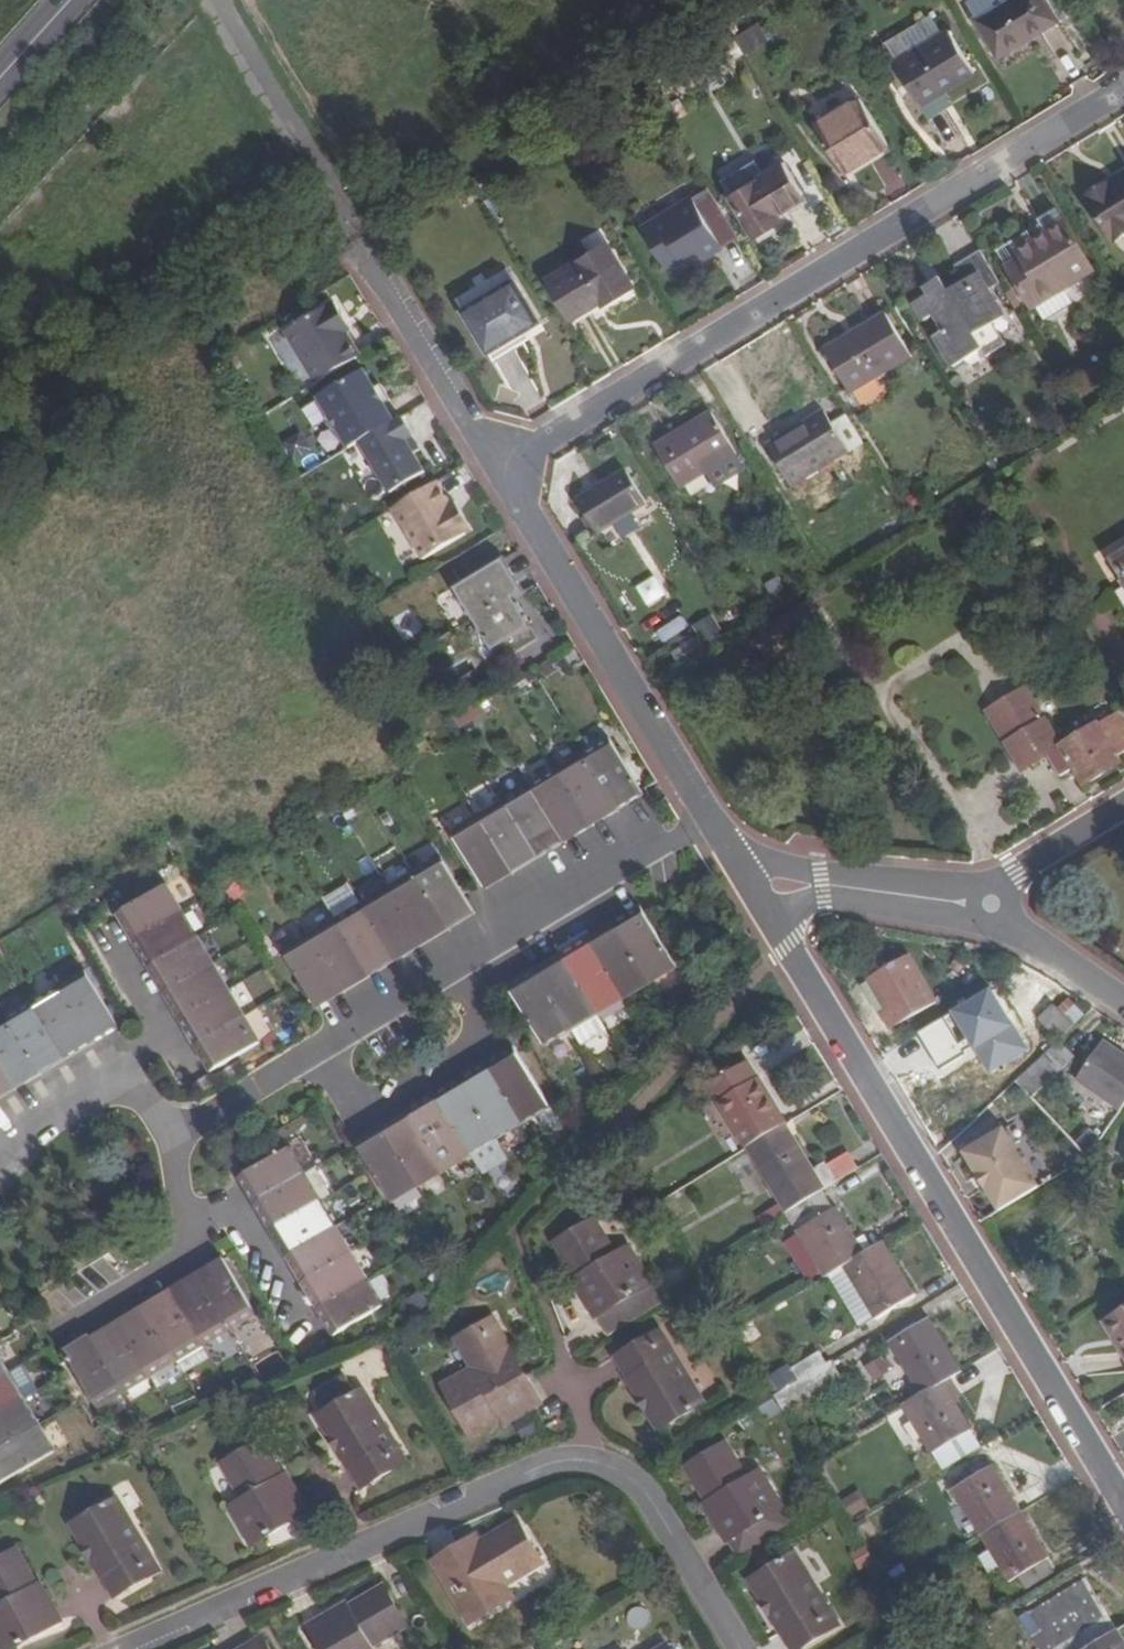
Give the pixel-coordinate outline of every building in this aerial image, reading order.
[(1056,21),(1043,0),(1002,0),(974,17),(997,56),(1056,21)] [(747,31),(756,49),(771,42),(762,24),(747,31)] [(894,62),(919,104),(973,73),(948,30),(894,62)] [(806,108),(813,121),(858,95),(850,81),(806,108)] [(889,145),(858,95),(813,121),(843,172),(889,145)] [(785,162),(729,195),(754,237),(782,221),(777,213),(806,197),(785,162)] [(1086,196),(1112,240),(1123,233),(1123,173),(1086,196)] [(737,237),(706,185),(639,225),(664,268),(696,249),(702,258),(737,237)] [(1014,247),(1018,254),(1027,269),(1013,277),(1030,306),(1091,268),(1061,218),(1014,247)] [(632,285),(606,241),(545,277),(571,319),(600,301),(601,303),(632,285)] [(1000,282),(979,249),(954,264),(962,279),(948,288),(944,282),(912,301),(924,319),(935,313),(945,330),(934,335),(953,367),(983,347),(987,355),(1006,343),(994,322),(1005,315),(990,288),(1000,282)] [(1004,263),(1013,277),(1027,269),(1018,254),(1004,263)] [(538,320),(514,278),(462,309),(488,351),(538,320)] [(286,332),(317,384),(360,357),(346,334),(341,325),(346,322),(334,303),(286,332)] [(850,392),(876,377),(911,357),(884,312),(823,348),(850,392)] [(351,331),(346,322),(341,325),(346,334),(351,331)] [(360,444),(394,423),(383,405),(375,390),(364,371),(319,399),(349,450),(360,444)] [(886,393),(876,377),(850,392),(859,408),(886,393)] [(383,405),(389,402),(380,387),(375,390),(383,405)] [(1082,420),(1094,412),(1090,404),(1077,412),(1082,420)] [(792,485),(863,443),(845,413),(831,421),(823,408),(766,443),(792,485)] [(735,452),(711,412),(655,446),(679,486),(735,452)] [(413,437),(401,418),(394,423),(360,444),(391,495),(425,474),(405,442),(411,438),(413,437)] [(413,455),(419,452),(411,438),(405,442),(413,455)] [(576,496),(597,532),(647,503),(625,467),(576,496)] [(450,505),(437,483),(392,509),(423,560),(472,531),(460,512),(455,515),(450,505)] [(455,515),(460,512),(455,502),(450,505),(455,515)] [(1113,558),(1123,576),(1123,551),(1113,558)] [(450,586),(468,617),(510,592),(518,587),(499,557),(450,586)] [(662,577),(640,588),(650,607),(671,596),(662,577)] [(510,592),(468,617),(486,647),(496,641),(502,653),(535,633),(510,592)] [(813,597),(751,635),(766,658),(786,647),(783,643),(820,622),(814,611),(820,608),(813,597)] [(683,613),(653,631),(665,650),(695,633),(683,613)] [(402,639),(422,630),(415,617),(396,626),(402,639)] [(703,649),(717,640),(707,625),(694,634),(696,637),(703,649)] [(679,663),(703,649),(696,637),(672,651),(679,663)] [(1061,747),(1024,686),(987,709),(1024,769),(1048,754),(1060,775),(1073,767),(1084,785),(1121,763),(1116,754),(1123,750),(1123,719),(1119,711),(1061,747)] [(609,736),(582,752),(616,810),(643,794),(609,736)] [(616,810),(582,752),(556,768),(590,825),(616,810)] [(590,825),(556,768),(530,783),(564,841),(590,825)] [(530,783),(504,799),(538,856),(564,841),(530,783)] [(538,856),(504,799),(477,814),(512,872),(538,856)] [(477,814),(450,831),(481,882),(485,888),(512,872),(477,814)] [(474,913),(462,893),(440,856),(413,872),(448,929),(474,913)] [(388,887),(422,944),(448,929),(413,872),(388,887)] [(349,883),(323,899),(335,918),(361,903),(349,883)] [(183,911),(167,884),(116,915),(132,941),(183,911)] [(361,903),(396,960),(422,944),(388,887),(361,903)] [(221,890),(214,893),(217,898),(224,894),(221,890)] [(361,903),(335,918),(370,975),(396,960),(361,903)] [(639,904),(613,920),(650,983),(677,967),(640,906),(639,904)] [(132,941),(147,967),(198,937),(183,911),(132,941)] [(309,934),(344,991),(370,975),(335,918),(309,934)] [(586,936),(624,999),(650,983),(613,920),(586,936)] [(318,1006),(344,991),(309,934),(283,950),(317,1007),(318,1006)] [(598,1014),(624,999),(586,936),(561,951),(598,1014)] [(198,937),(147,967),(163,993),(214,963),(198,937)] [(598,1014),(561,951),(534,967),(572,1030),(598,1014)] [(881,1011),(892,1028),(935,1003),(906,956),(870,980),(887,1008),(881,1011)] [(163,993),(180,1020),(230,990),(214,963),(163,993)] [(545,1046),(572,1030),(534,967),(507,982),(510,987),(545,1046)] [(85,970),(59,986),(93,1043),(118,1028),(119,1028),(85,970)] [(93,1043),(59,986),(33,1001),(67,1059),(93,1043)] [(180,1020),(195,1046),(246,1016),(230,990),(180,1020)] [(1057,1008),(1073,1025),(1076,1021),(1083,1015),(1067,999),(1057,1008)] [(41,1074),(67,1059),(33,1001),(6,1017),(41,1074)] [(1040,1018),(1059,1039),(1073,1025),(1054,1006),(1040,1018)] [(598,1014),(572,1030),(584,1050),(610,1034),(598,1014)] [(211,1072),(261,1042),(246,1016),(195,1046),(210,1070),(211,1072)] [(16,1089),(41,1074),(6,1017),(0,1020),(0,1064),(16,1089)] [(1052,1046),(1067,1062),(1073,1055),(1058,1039),(1052,1046)] [(1119,1110),(1123,1103),(1123,1056),(1101,1040),(1074,1080),(1119,1110)] [(955,1077),(962,1090),(978,1117),(1004,1091),(1011,1085),(1005,1073),(1010,1070),(993,1042),(949,1067),(955,1077)] [(486,1061),(523,1124),(550,1107),(516,1051),(512,1046),(486,1061)] [(1016,1080),(1031,1096),(1067,1062),(1052,1046),(1016,1080)] [(709,1083),(747,1146),(784,1123),(746,1060),(709,1083)] [(486,1061),(460,1077),(497,1139),(523,1124),(486,1061)] [(16,1089),(0,1064),(0,1099),(16,1089)] [(460,1077),(433,1093),(471,1155),(482,1174),(508,1158),(497,1139),(460,1077)] [(956,1093),(962,1090),(955,1077),(949,1082),(956,1093)] [(471,1155),(433,1093),(407,1109),(445,1171),(471,1155)] [(407,1109),(380,1125),(418,1187),(445,1171),(407,1109)] [(823,1188),(836,1180),(826,1164),(824,1161),(812,1169),(784,1123),(747,1146),(781,1203),(786,1211),(823,1188)] [(355,1140),(393,1202),(418,1187),(380,1125),(355,1140)] [(1074,1141),(1087,1155),(1098,1140),(1086,1127),(1072,1139),(1074,1141)] [(971,1162),(1002,1211),(1040,1187),(1010,1138),(971,1162)] [(239,1178),(254,1204),(305,1174),(289,1147),(239,1178)] [(826,1164),(836,1180),(855,1169),(845,1152),(826,1164)] [(254,1204),(270,1231),(321,1201),(333,1194),(317,1167),(305,1174),(254,1204)] [(786,1211),(824,1275),(827,1274),(870,1247),(863,1236),(855,1241),(823,1188),(786,1211)] [(270,1231),(287,1257),(337,1227),(321,1201),(270,1231)] [(786,1211),(781,1203),(768,1211),(773,1219),(786,1211)] [(287,1257),(302,1283),(352,1253),(337,1227),(287,1257)] [(651,1288),(631,1255),(619,1263),(614,1255),(598,1229),(559,1253),(578,1284),(581,1289),(575,1292),(594,1322),(651,1288)] [(870,1247),(827,1274),(860,1325),(874,1316),(876,1318),(914,1295),(881,1241),(870,1247)] [(627,1247),(614,1255),(619,1263),(631,1255),(627,1247)] [(302,1283),(318,1309),(368,1280),(352,1253),(302,1283)] [(196,1273),(230,1330),(256,1314),(222,1257),(196,1273)] [(196,1273),(169,1289),(203,1346),(230,1330),(196,1273)] [(333,1335),(383,1305),(368,1280),(318,1309),(333,1335)] [(572,1287),(575,1292),(581,1289),(578,1284),(572,1287)] [(203,1346),(169,1289),(143,1305),(177,1362),(203,1346)] [(143,1305),(116,1320),(151,1378),(177,1362),(143,1305)] [(1110,1317),(1123,1340),(1123,1308),(1110,1317)] [(1110,1317),(1104,1320),(1121,1346),(1123,1344),(1123,1340),(1110,1317)] [(489,1318),(479,1324),(489,1340),(499,1334),(489,1318)] [(890,1341),(921,1393),(950,1375),(959,1370),(928,1318),(890,1341)] [(90,1336),(125,1393),(151,1378),(116,1320),(90,1336)] [(472,1432),(502,1413),(512,1406),(515,1411),(536,1396),(522,1372),(517,1375),(503,1355),(509,1351),(499,1334),(489,1340),(479,1324),(453,1339),(471,1367),(442,1384),(472,1432)] [(660,1333),(615,1359),(659,1431),(704,1404),(660,1333)] [(98,1409),(125,1393),(90,1336),(64,1351),(98,1409)] [(800,1380),(826,1364),(817,1350),(792,1366),(800,1380)] [(522,1372),(509,1351),(503,1355),(517,1375),(522,1372)] [(887,1355),(867,1368),(878,1385),(898,1372),(887,1355)] [(10,1373),(0,1357),(0,1378),(10,1373)] [(841,1380),(830,1361),(826,1364),(800,1380),(773,1396),(785,1415),(841,1380)] [(14,1372),(27,1396),(38,1391),(26,1366),(14,1372)] [(25,1399),(10,1373),(0,1378),(0,1414),(25,1399)] [(959,1389),(950,1375),(921,1393),(902,1404),(930,1452),(940,1470),(978,1447),(967,1430),(969,1429),(948,1395),(959,1389)] [(319,1417),(364,1492),(408,1464),(364,1390),(319,1417)] [(40,1425),(25,1399),(0,1414),(0,1449),(40,1425)] [(505,1417),(515,1411),(512,1406),(502,1413),(505,1417)] [(57,1451),(40,1425),(0,1449),(0,1484),(57,1451)] [(246,1509),(231,1518),(251,1550),(306,1517),(287,1486),(279,1490),(275,1484),(283,1479),(261,1442),(220,1466),(242,1501),(246,1509)] [(783,1509),(765,1478),(751,1487),(745,1478),(725,1445),(686,1469),(705,1500),(701,1503),(702,1506),(707,1503),(710,1508),(705,1510),(726,1544),(783,1509)] [(950,1479),(954,1487),(990,1466),(986,1458),(950,1479)] [(981,1534),(1019,1511),(991,1465),(990,1466),(954,1487),(981,1534)] [(751,1487),(765,1478),(759,1469),(745,1478),(751,1487)] [(279,1490),(287,1486),(283,1479),(275,1484),(279,1490)] [(854,1515),(871,1508),(863,1490),(847,1497),(854,1515)] [(70,1521),(114,1596),(159,1568),(115,1495),(70,1521)] [(227,1510),(231,1518),(246,1509),(242,1501),(227,1510)] [(1019,1511),(981,1534),(1008,1579),(1016,1575),(1025,1590),(1054,1573),(1044,1557),(1046,1556),(1019,1511)] [(466,1552),(461,1544),(436,1560),(474,1622),(510,1599),(500,1583),(522,1570),(524,1573),(546,1560),(534,1540),(529,1543),(525,1537),(530,1534),(520,1518),(481,1542),(466,1552)] [(476,1534),(461,1544),(466,1552),(481,1542),(476,1534)] [(534,1540),(530,1534),(525,1537),(529,1543),(534,1540)] [(1,1616),(0,1617),(0,1644),(3,1648),(19,1648),(61,1623),(43,1593),(36,1598),(33,1591),(37,1589),(13,1550),(0,1558),(0,1615),(1,1616)] [(790,1648),(809,1648),(839,1631),(795,1557),(751,1584),(790,1648)] [(500,1583),(510,1599),(515,1596),(507,1584),(524,1573),(522,1570),(500,1583)] [(376,1646),(411,1624),(386,1584),(351,1605),(343,1610),(339,1605),(309,1624),(324,1648),(371,1648),(376,1646)] [(36,1598),(43,1593),(39,1588),(37,1589),(33,1591),(36,1598)] [(1106,1636),(1098,1624),(1090,1629),(1069,1595),(1032,1618),(1051,1648),(1084,1648),(1106,1636)] [(348,1600),(339,1605),(343,1610),(351,1605),(348,1600)] [(1084,1648),(1123,1648),(1123,1642),(1116,1629),(1106,1636),(1084,1648)] [(257,1639),(241,1648),(263,1648),(257,1639)]
